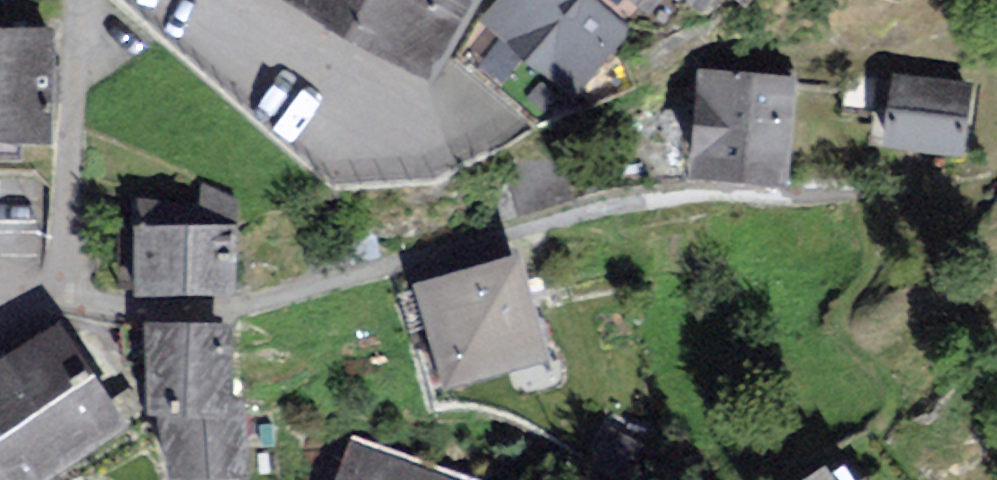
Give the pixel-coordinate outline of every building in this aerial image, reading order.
[(431,72),(472,0),(301,0),(431,72)] [(577,91),(655,0),(507,0),(492,18),(577,91)] [(0,42),(0,150),(48,150),(49,43),(0,42)] [(965,141),(971,90),(856,77),(850,129),(965,141)] [(797,84),(714,79),(708,175),(792,180),(797,84)] [(234,200),(124,201),(125,289),(235,288),(234,200)] [(516,261),(430,285),(456,377),(542,353),(516,261)] [(179,479),(208,479),(268,470),(241,307),(153,322),(179,479)] [(0,356),(0,474),(4,479),(46,479),(135,425),(65,315),(0,356)] [(364,456),(355,479),(433,479),(364,456)]
